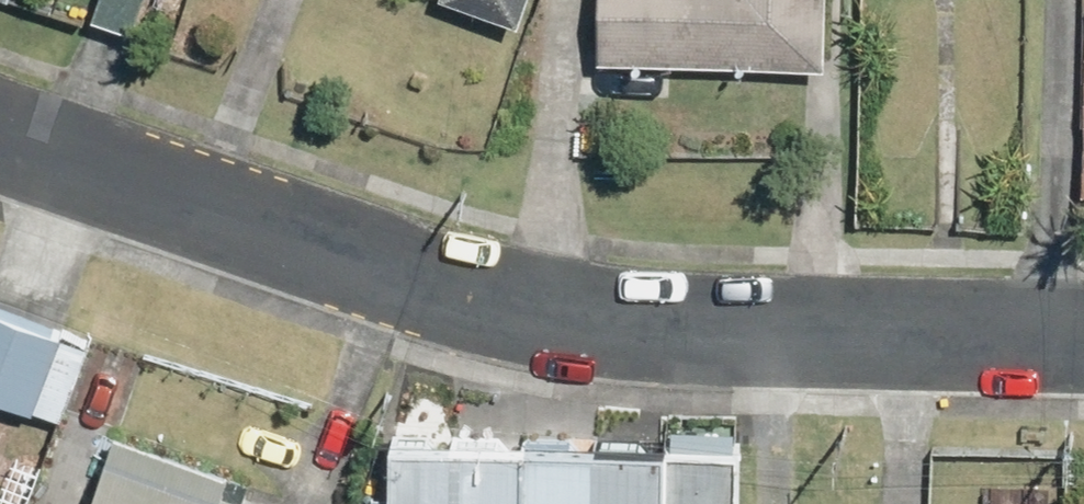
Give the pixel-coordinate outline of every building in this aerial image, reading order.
[(101,9),(141,23),(149,0),(104,0),(101,9)] [(530,14),(535,0),(491,0),(530,14)] [(602,52),(836,56),(837,0),(603,0),(602,52)] [(0,320),(0,405),(60,429),(87,355),(0,320)] [(90,503),(253,503),(223,494),(229,477),(112,438),(90,503)] [(451,462),(390,460),(389,503),(451,503),(451,462)] [(451,462),(451,503),(517,503),(517,463),(451,462)] [(517,463),(517,503),(594,503),(595,464),(517,463)] [(595,464),(594,503),(659,503),(660,465),(595,464)] [(660,465),(659,503),(738,503),(739,467),(660,465)]
